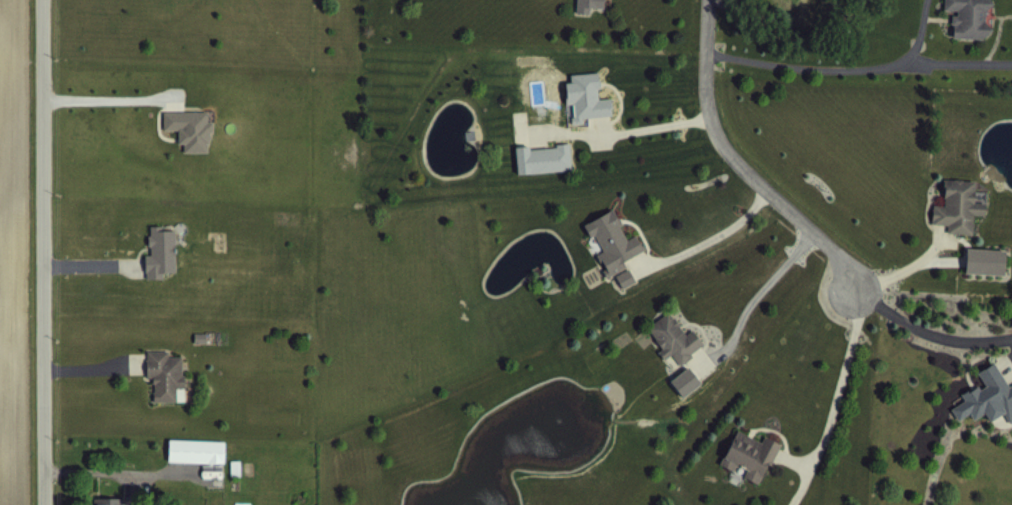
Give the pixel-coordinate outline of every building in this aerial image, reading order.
[(947,28),(960,28),(960,34),(953,33),(953,56),(991,56),(991,10),(947,10),(947,28)] [(161,130),(176,129),(176,151),(208,151),(208,111),(161,111),(161,130)] [(979,199),(944,197),(943,214),(948,214),(948,223),(934,222),(933,242),(951,243),(951,251),(976,252),(977,233),(988,233),(989,221),(978,220),(979,199)] [(145,275),(173,275),(173,226),(145,226),(145,275)] [(1009,268),(965,266),(964,291),(1008,293),(1009,268)] [(147,401),(181,401),(182,355),(167,355),(167,350),(147,350),(147,401)] [(999,380),(981,390),(990,406),(980,405),(965,412),(969,419),(954,426),(961,439),(973,432),(976,438),(988,432),(993,440),(1007,432),(1011,441),(1011,404),(999,380)] [(223,440),(166,438),(165,460),(205,461),(205,486),(222,486),(223,440)] [(121,496),(93,496),(93,504),(121,504),(121,496)]
